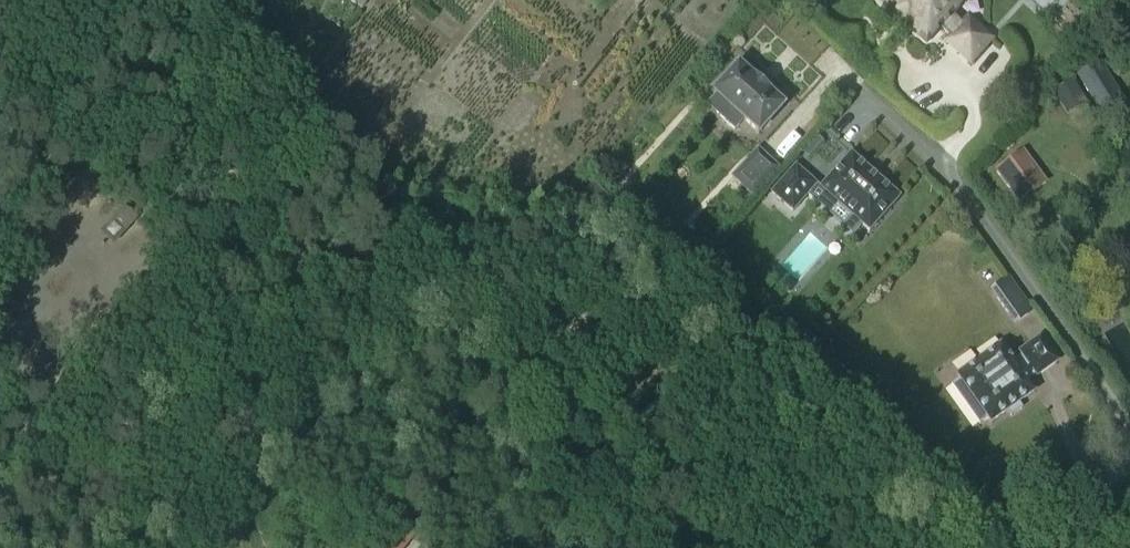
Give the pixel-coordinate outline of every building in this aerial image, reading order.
[(362,10),(369,0),(349,0),(362,10)] [(894,12),(891,15),(906,29),(909,26),(926,41),(939,27),(951,39),(947,42),(970,63),(991,40),(968,20),(963,25),(951,14),(962,2),(960,0),(882,0),(894,12)] [(754,80),(739,66),(714,93),(729,107),(720,117),(735,130),(744,120),(759,134),(784,107),(768,93),(769,92),(755,79),(754,80)] [(1106,124),(1127,111),(1100,66),(1078,79),(1106,124)] [(1072,80),(1053,92),(1068,117),(1087,104),(1072,80)] [(781,169),(759,148),(731,178),(753,199),(781,169)] [(1034,192),(1046,183),(1024,152),(997,172),(1015,197),(1027,188),(1028,190),(1031,188),(1034,192)] [(869,232),(900,198),(851,155),(821,189),(869,232)] [(793,212),(817,185),(796,167),(772,194),(793,212)] [(1008,277),(990,290),(1013,324),(1031,312),(1008,277)] [(1057,363),(1040,339),(1020,353),(1022,356),(1013,362),(1001,345),(958,376),(977,404),(973,407),(984,422),(988,419),(991,423),(1034,392),(1027,381),(1036,375),(1037,377),(1057,363)] [(378,546),(381,547),(405,547),(416,535),(399,521),(378,546)] [(536,547),(565,547),(557,535),(536,547)]
